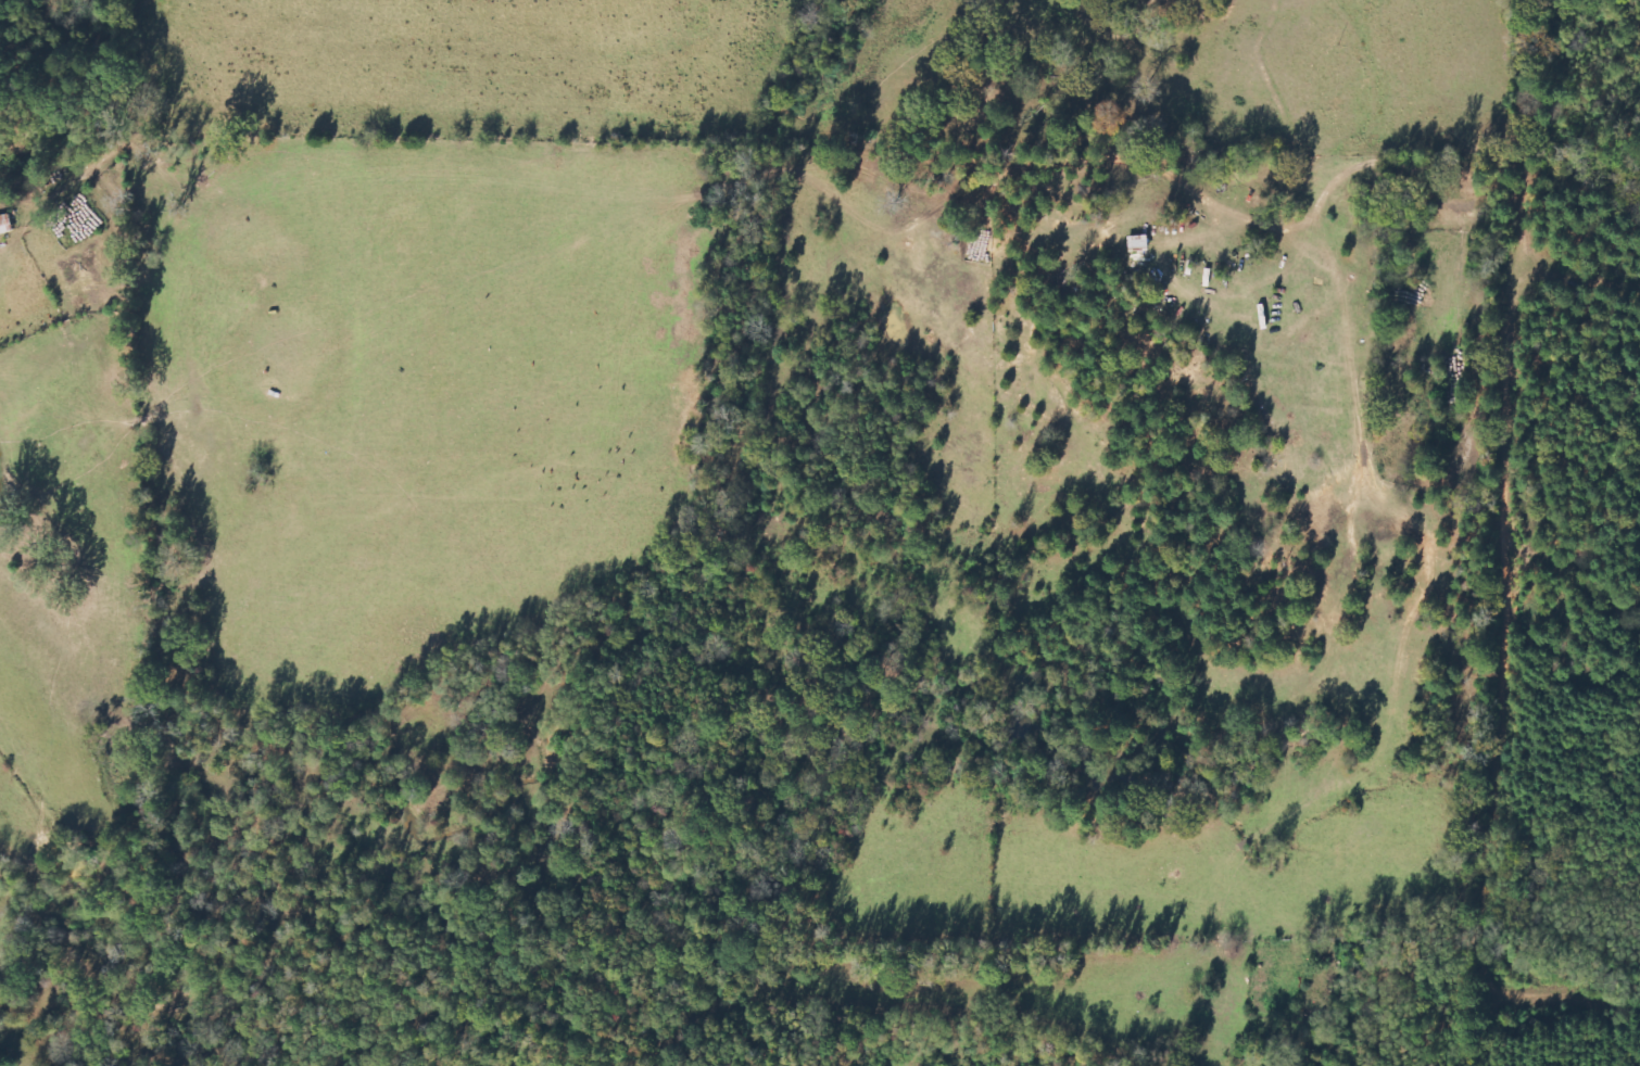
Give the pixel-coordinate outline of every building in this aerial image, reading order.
[(14,233),(10,215),(0,217),(0,236),(14,233)] [(1134,250),(1154,248),(1152,236),(1132,239),(1134,250)]
